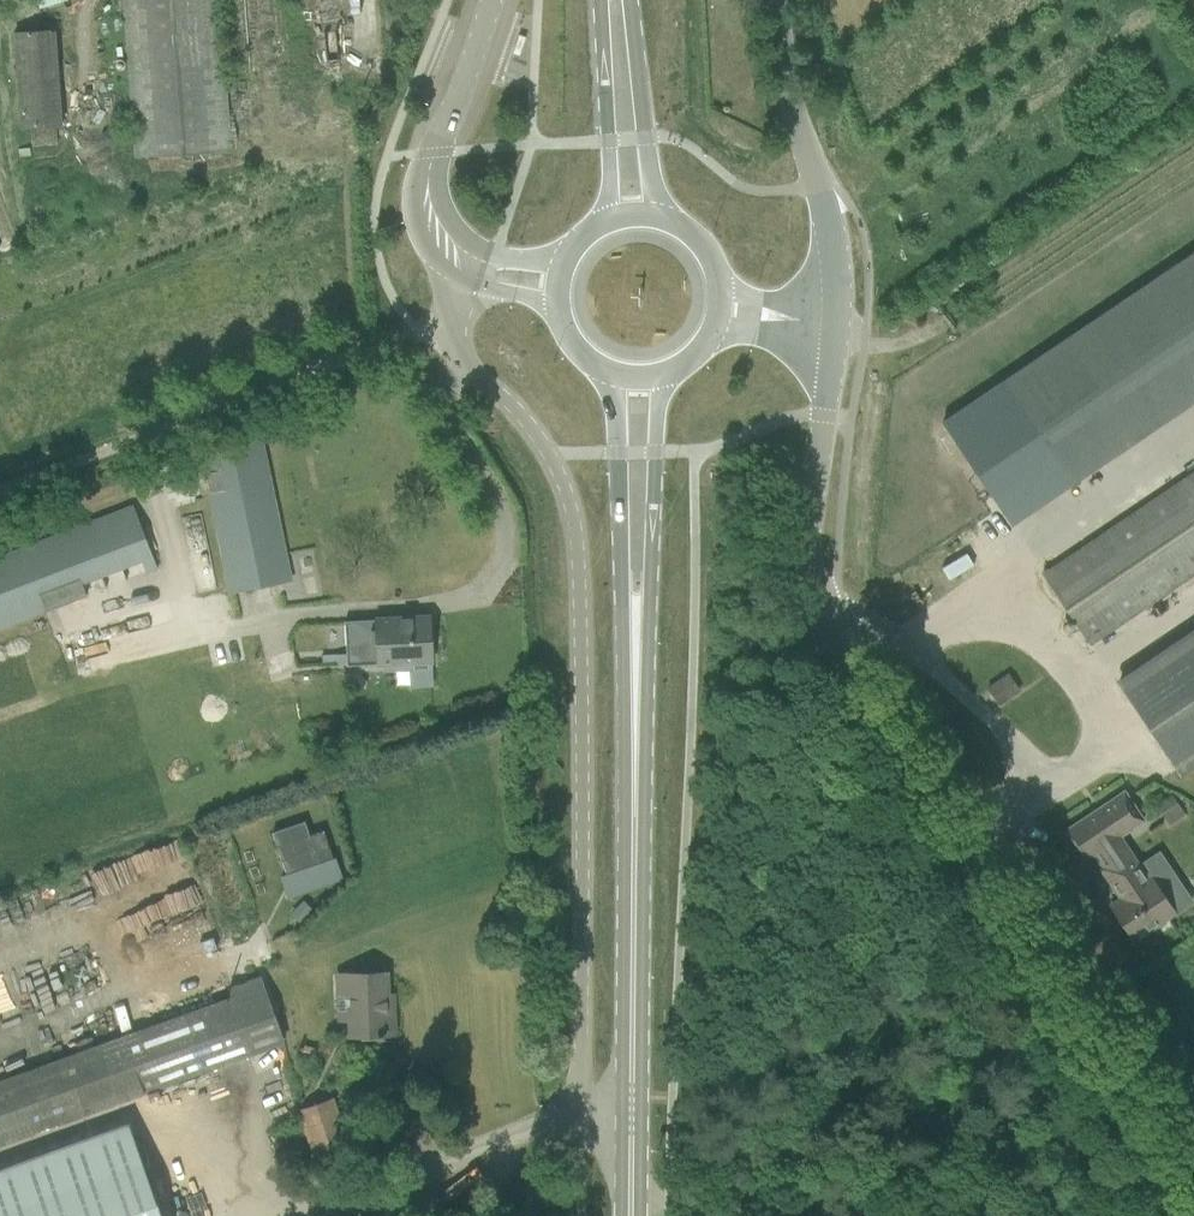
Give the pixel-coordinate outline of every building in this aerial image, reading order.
[(124,20),(134,157),(230,150),(219,0),(123,0),(124,20)] [(14,33),(15,57),(21,129),(31,128),(32,147),(56,145),(48,30),(14,33)] [(1193,401),(1193,251),(1001,381),(1070,484),(1193,401)] [(262,438),(199,450),(228,593),(292,580),(283,546),(262,438)] [(1111,630),(1193,574),(1193,472),(1047,571),(1046,569),(1043,571),(1091,643),(1111,630)] [(0,553),(0,630),(156,570),(131,503),(0,553)] [(312,540),(288,545),(301,604),(325,599),(327,596),(324,582),(321,581),(312,540)] [(345,622),(347,665),(431,661),(429,616),(375,619),(375,620),(345,622)] [(1137,710),(1179,772),(1193,762),(1193,632),(1119,683),(1137,710)] [(1090,817),(1089,815),(1062,833),(1081,862),(1143,820),(1124,792),(1099,809),(1100,811),(1090,817)] [(305,822),(272,834),(286,875),(334,859),(324,831),(310,836),(305,822)] [(172,957),(215,945),(201,893),(200,893),(186,841),(180,842),(185,863),(170,867),(175,886),(107,903),(112,924),(127,921),(134,948),(167,939),(172,957)] [(1128,850),(1100,868),(1120,898),(1110,905),(1133,941),(1169,916),(1158,899),(1163,895),(1151,878),(1148,880),(1128,850)] [(341,975),(342,993),(350,993),(352,1035),(393,1033),(392,1012),(385,1012),(384,973),(341,975)] [(231,1061),(254,1053),(282,1041),(259,978),(243,983),(229,989),(233,998),(204,1008),(0,1080),(0,1143),(231,1061)] [(333,1097),(296,1110),(314,1175),(354,1161),(333,1097)] [(0,1169),(0,1215),(169,1215),(140,1125),(0,1169)]
